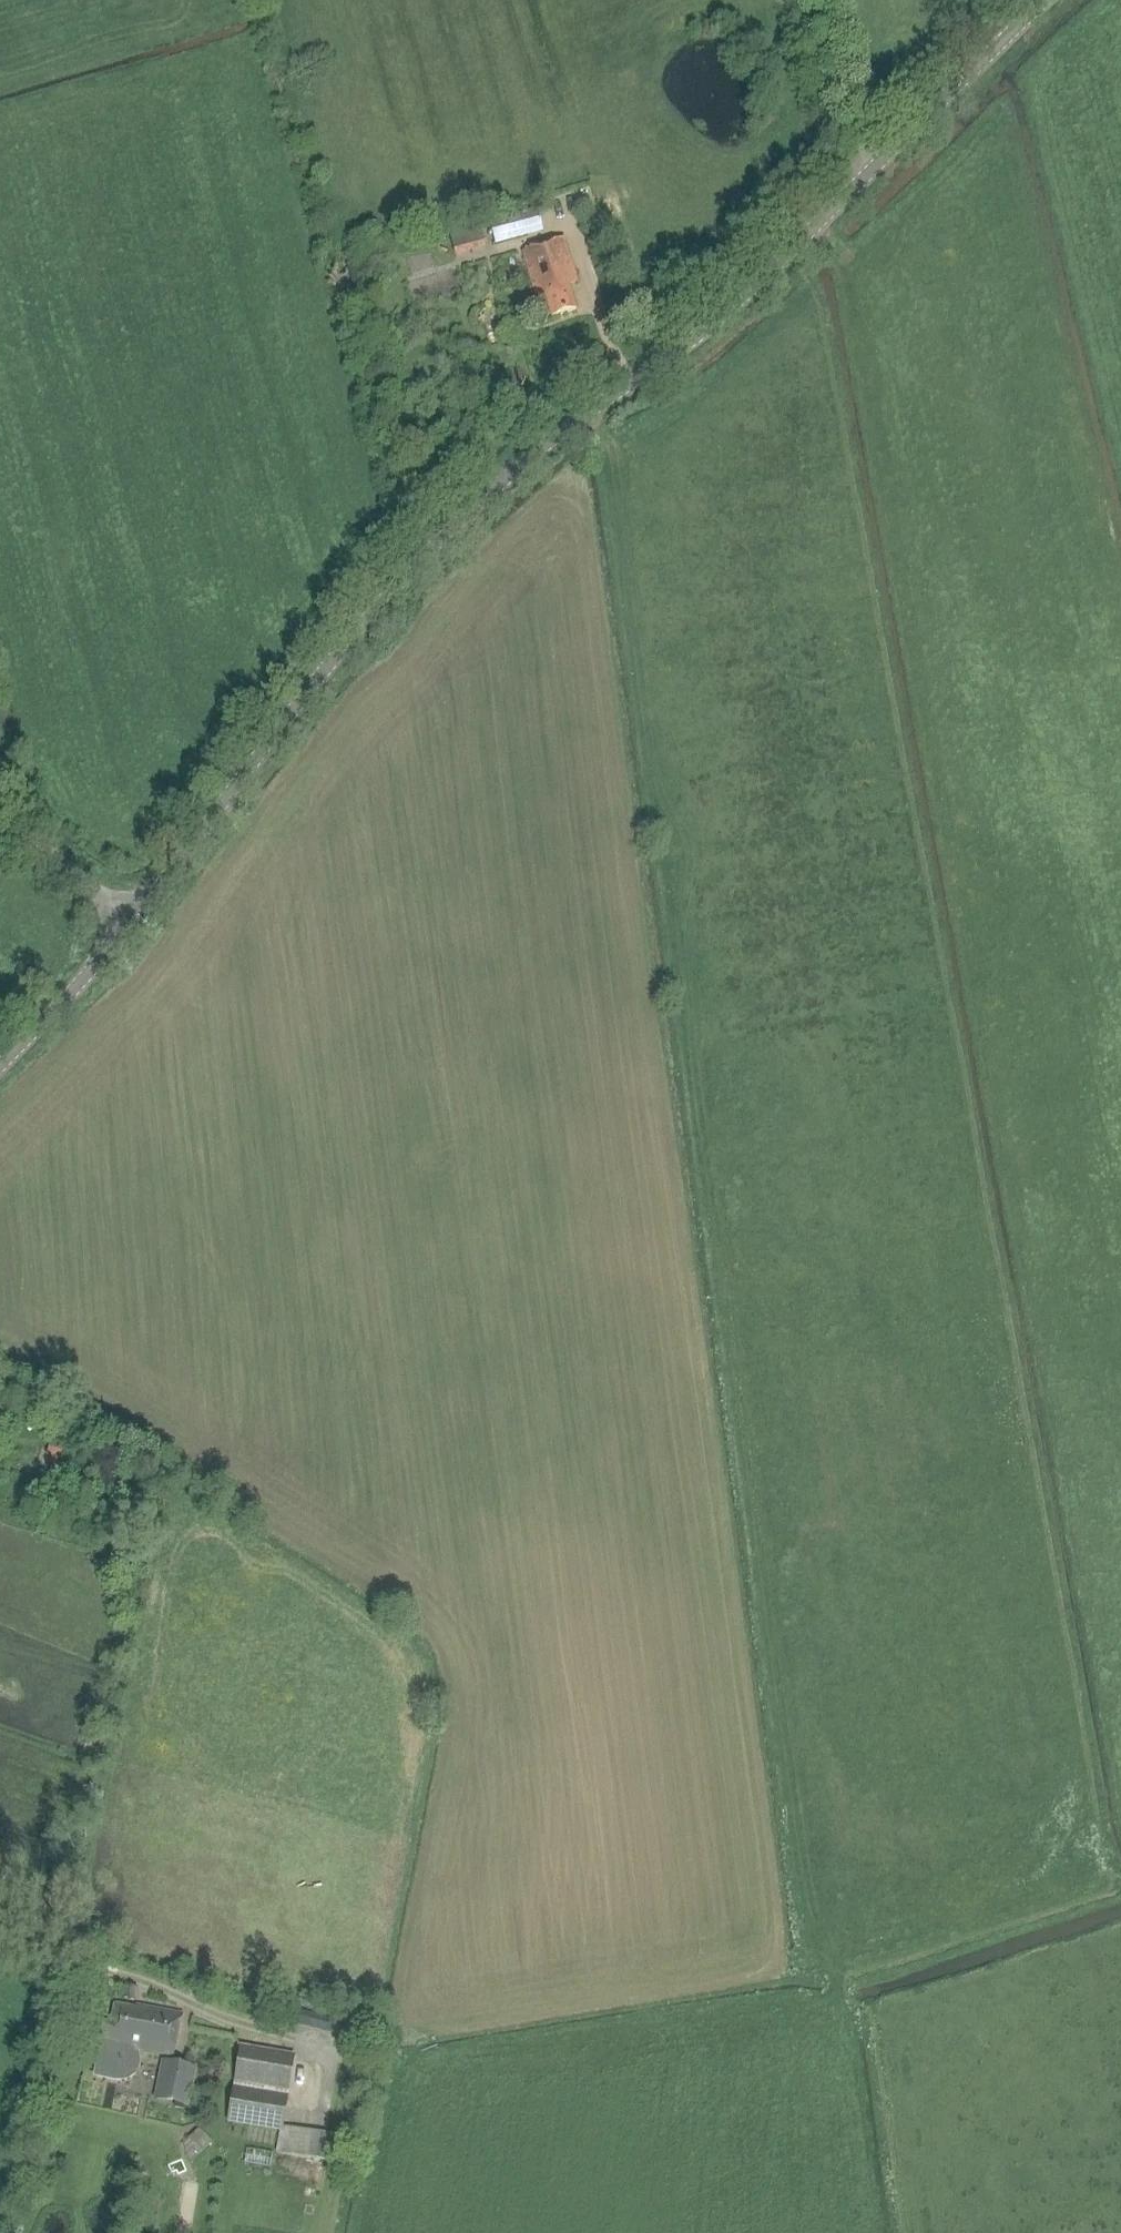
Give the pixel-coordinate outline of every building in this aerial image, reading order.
[(488,223),(495,246),(528,236),(526,230),(541,226),(536,208),(488,223)] [(453,251),(485,245),(481,225),(449,231),(453,251)] [(568,286),(576,283),(563,239),(523,252),(538,301),(546,298),(552,316),(575,309),(568,286)] [(51,1441),(46,1456),(52,1458),(50,1462),(65,1467),(72,1448),(51,1441)] [(97,2038),(100,2039),(93,2076),(117,2080),(127,2079),(136,2073),(141,2064),(139,2054),(136,2050),(172,2056),(180,2012),(150,2007),(149,2011),(114,2004),(110,2022),(101,2021),(97,2038)] [(282,2127),(294,2055),(241,2045),(228,2121),(281,2130),(282,2127)] [(161,2059),(154,2098),(190,2105),(198,2066),(161,2059)] [(278,2150),(328,2160),(334,2133),(283,2123),(278,2150)] [(211,2142),(199,2128),(188,2138),(200,2152),(211,2142)]
